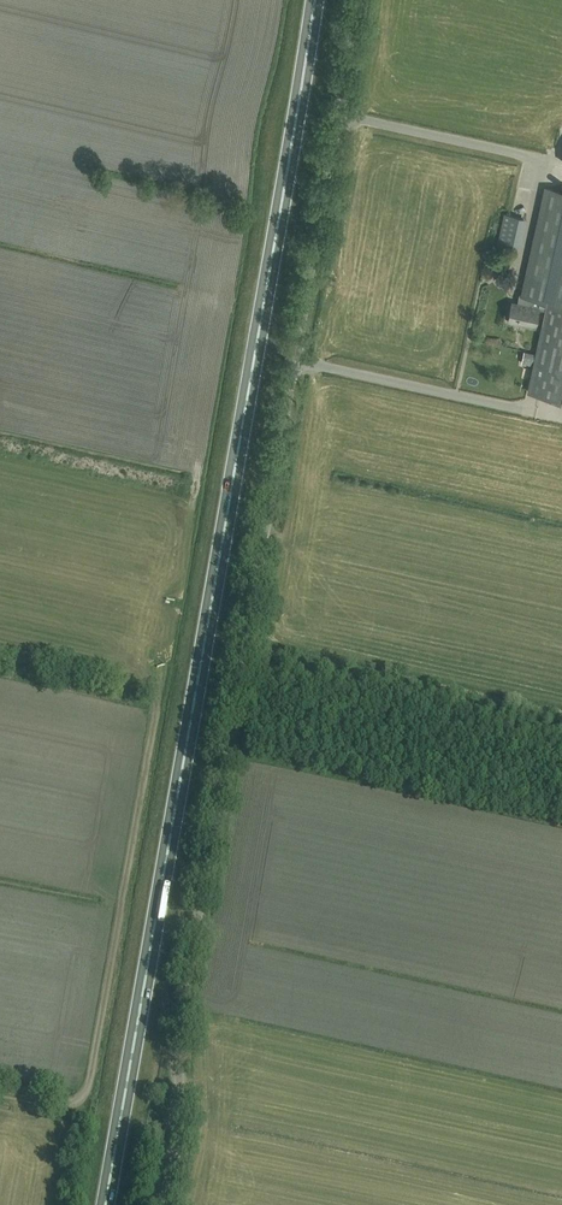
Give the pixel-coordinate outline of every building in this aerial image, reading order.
[(523,307),(511,305),(507,323),(535,329),(539,310),(547,312),(540,348),(539,351),(538,354),(537,358),(537,361),(531,396),(561,402),(561,195),(546,191),(524,299),(523,307)]
